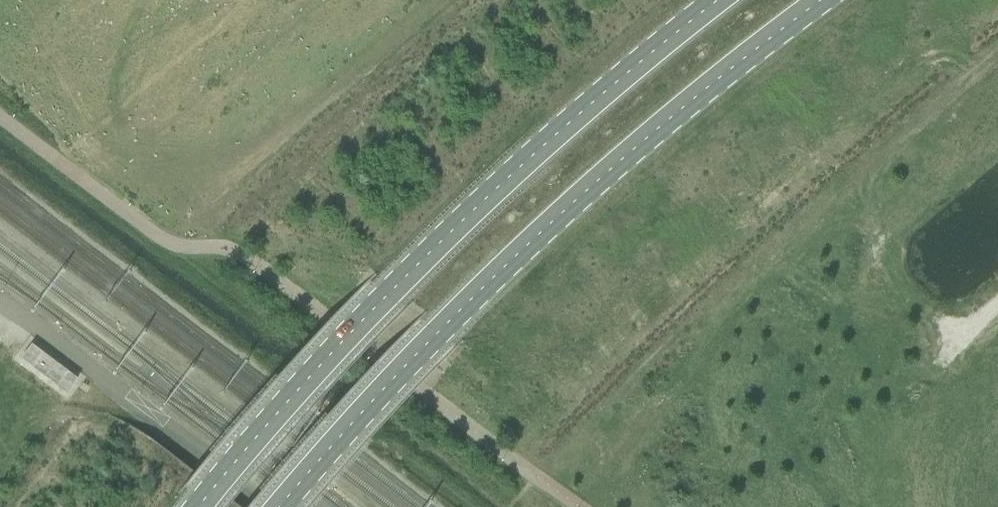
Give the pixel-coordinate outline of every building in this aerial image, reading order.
[(21,356),(68,391),(79,376),(33,341),(21,356)]
